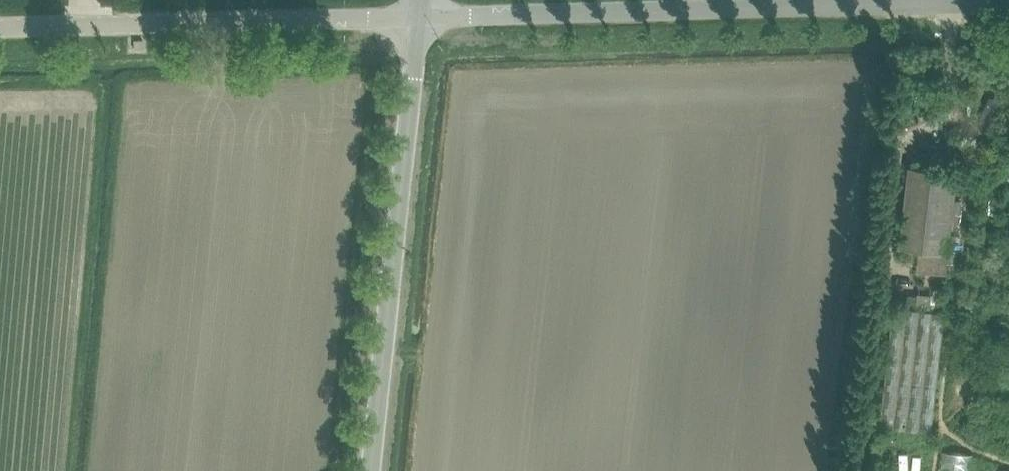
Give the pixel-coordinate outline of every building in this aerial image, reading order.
[(959,172),(911,167),(902,248),(949,253),(959,172)] [(881,427),(933,432),(947,313),(895,307),(881,427)] [(898,470),(925,470),(926,446),(899,445),(898,470)] [(972,451),(947,450),(946,470),(971,470),(972,451)]
